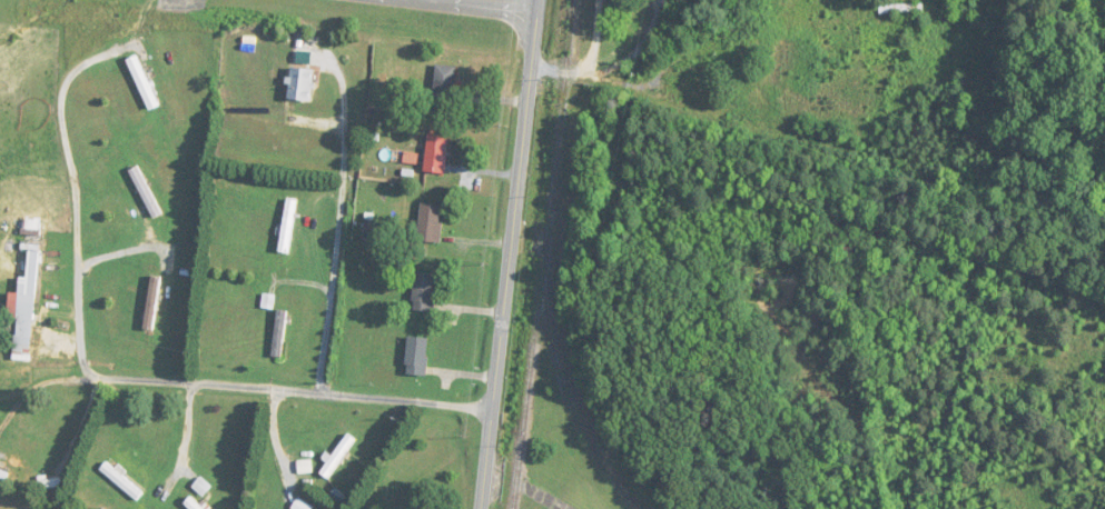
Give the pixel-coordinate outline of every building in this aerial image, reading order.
[(726,32),(730,40),(753,27),(750,20),(726,32)] [(160,104),(137,57),(127,62),(151,109),(160,104)] [(457,67),(436,65),(433,96),(453,98),(457,67)] [(285,99),(311,103),(317,72),(291,67),(285,99)] [(447,173),(447,136),(426,136),(426,173),(447,173)] [(153,219),(162,214),(138,168),(129,172),(153,219)] [(277,252),(290,254),(299,201),(286,199),(277,252)] [(419,242),(441,243),(442,205),(420,204),(419,242)] [(413,312),(435,312),(435,274),(413,274),(413,312)] [(144,330),(156,331),(162,278),(149,277),(144,330)] [(285,358),(287,312),(275,311),(273,358),(285,358)] [(428,339),(407,338),(405,376),(426,377),(428,339)] [(356,441),(348,435),(321,474),(330,480),(356,441)] [(143,496),(108,462),(101,469),(136,503),(143,496)] [(189,508),(203,508),(190,498),(184,505),(189,508)] [(313,507),(299,498),(292,508),(311,508),(313,507)]
